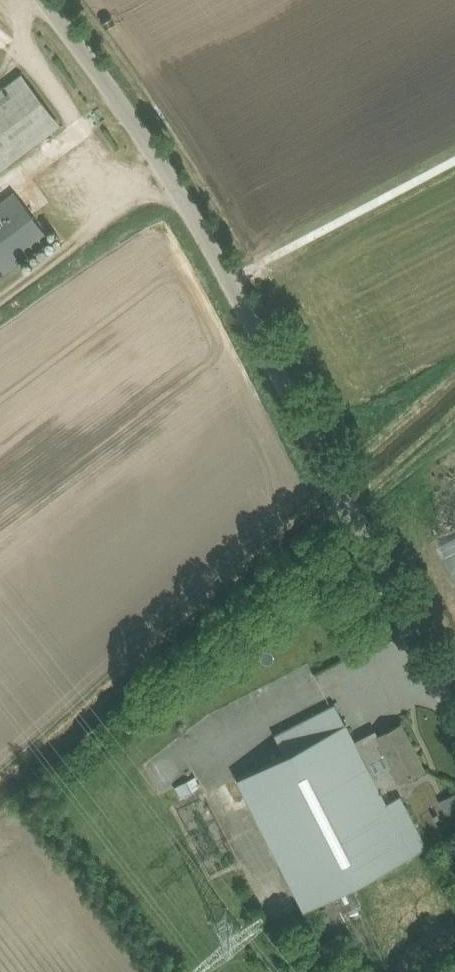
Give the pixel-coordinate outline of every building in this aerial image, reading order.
[(0,91),(0,169),(56,127),(19,77),(0,91)] [(50,238),(15,191),(0,202),(0,275),(50,238)] [(323,897),(351,882),(425,844),(400,794),(385,801),(380,791),(424,768),(401,723),(378,735),(375,730),(353,741),(334,703),(288,726),(274,734),(283,751),(235,776),(302,907),(323,897)] [(195,776),(174,787),(179,796),(192,792),(200,786),(195,776)] [(438,840),(442,847),(431,852),(454,897),(454,832),(438,840)] [(328,906),(321,909),(334,937),(311,949),(323,971),(335,971),(326,955),(347,944),(361,971),(392,971),(359,904),(361,903),(353,886),(351,882),(323,897),(328,906)]
